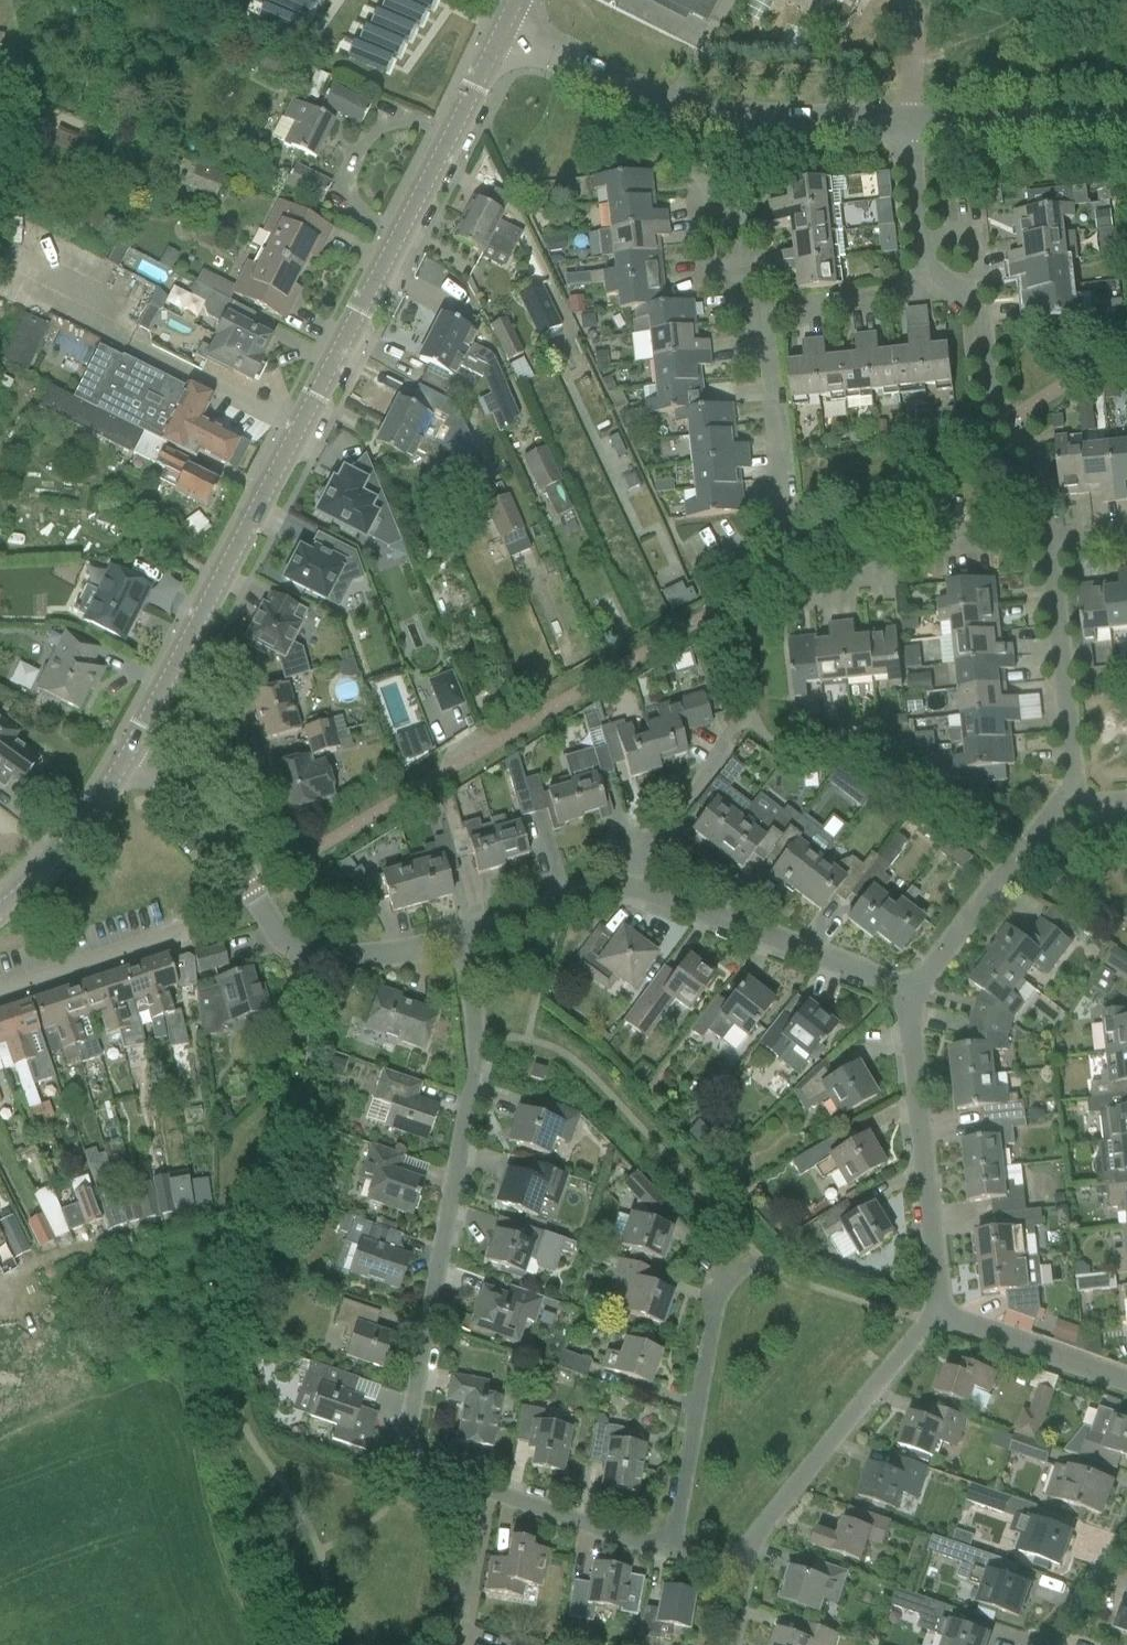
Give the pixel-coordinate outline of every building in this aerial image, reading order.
[(268,5),(272,6),(303,20),(306,21),(307,20),(306,20),(305,18),(309,10),(311,8),(312,8),(312,7),(309,5),(296,0),(272,0),(271,3),(269,4),(268,4),(268,5)] [(380,10),(384,12),(415,25),(419,27),(419,25),(418,23),(421,15),(424,13),(424,14),(425,12),(421,11),(396,0),(386,0),(387,1),(383,8),(381,9),(380,10)] [(426,9),(430,11),(430,10),(429,7),(432,0),(404,0),(426,9)] [(721,0),(662,0),(709,24),(721,0)] [(861,0),(819,0),(808,20),(841,38),(861,0)] [(257,19),(257,20),(260,22),(291,35),(295,37),(296,35),(295,35),(294,33),(297,26),(300,24),(301,24),(301,22),(297,21),(266,8),(263,6),(262,7),(262,8),(263,11),(260,19),(257,19)] [(369,25),(369,26),(373,27),(404,41),(407,42),(408,41),(407,39),(410,31),(413,29),(414,28),(410,26),(379,13),(375,12),(374,13),(375,13),(375,16),(372,24),(370,25),(369,25)] [(358,40),(358,41),(362,43),(393,56),(396,58),(397,57),(397,56),(395,54),(399,47),(402,45),(402,44),(399,42),(368,29),(364,27),(363,28),(364,29),(364,32),(361,40),(359,40),(358,40)] [(347,56),(347,57),(350,59),(382,72),(385,73),(386,72),(385,72),(384,70),(388,62),(390,60),(391,60),(391,59),(388,58),(357,44),(353,43),(352,44),(353,48),(350,55),(347,56)] [(305,87),(311,68),(269,52),(262,70),(305,87)] [(360,125),(370,106),(350,96),(331,86),(321,105),(322,106),(318,114),(292,100),(283,118),(294,124),(283,144),(290,148),(295,150),(314,160),(335,121),(333,120),(337,113),(360,125)] [(35,140),(38,123),(22,120),(19,138),(35,140)] [(196,165),(189,186),(216,196),(223,175),(196,165)] [(321,203),(331,184),(311,174),(295,166),(285,185),(321,203)] [(653,199),(650,172),(592,178),(593,191),(605,189),(606,204),(653,199)] [(889,173),(876,174),(879,201),(891,200),(892,200),(889,173)] [(771,213),(834,206),(831,179),(788,184),(789,200),(770,202),(771,213)] [(1108,180),(1097,181),(1097,182),(1098,191),(1102,191),(1108,190),(1109,190),(1108,180)] [(503,213),(510,198),(491,188),(484,203),(473,198),(463,219),(517,246),(522,234),(499,222),(503,213)] [(1019,211),(1015,212),(1018,241),(1023,240),(1023,239),(1064,235),(1063,220),(1074,218),(1073,206),(1072,195),(1071,189),(1028,194),(1030,210),(1019,211)] [(990,205),(1003,204),(1001,191),(988,192),(990,205)] [(654,213),(653,200),(653,199),(606,204),(609,231),(667,225),(665,212),(654,213)] [(321,246),(330,229),(279,203),(264,233),(274,238),(266,254),(300,271),(314,243),(321,246)] [(843,232),(840,206),(834,206),(771,213),(772,225),(792,222),(794,237),(843,232)] [(1108,213),(1095,215),(1096,230),(1110,228),(1108,213)] [(892,215),(877,217),(878,228),(893,226),(892,215)] [(463,219),(453,239),(472,249),(483,254),(487,246),(511,257),(517,246),(463,219)] [(600,259),(612,258),(659,252),(657,238),(668,237),(667,225),(609,231),(597,232),(600,259)] [(777,266),(833,260),(840,260),(846,259),(843,232),(794,237),(795,253),(776,255),(777,266)] [(1019,253),(1008,254),(1010,267),(1067,261),(1078,260),(1075,233),(1064,235),(1023,239),(1023,240),(1025,252),(1019,253)] [(548,253),(565,250),(562,236),(542,239),(548,253)] [(127,250),(115,243),(105,263),(117,269),(127,250)] [(894,244),(880,245),(882,254),(895,253),(894,244)] [(171,271),(179,254),(166,248),(158,265),(171,271)] [(591,287),(662,279),(659,252),(612,258),(614,271),(602,272),(602,273),(591,274),(592,285),(591,285),(591,287)] [(285,299),(300,271),(266,254),(252,282),(241,277),(233,294),(283,320),(292,303),(285,299)] [(840,260),(833,260),(777,266),(778,277),(798,275),(800,291),(843,287),(840,260)] [(1067,261),(1010,267),(1011,279),(1022,278),(1028,278),(1029,290),(1029,292),(1070,287),(1070,286),(1067,261)] [(873,283),(889,282),(887,270),(872,272),(873,283)] [(662,279),(604,285),(605,296),(616,295),(618,311),(634,310),(634,309),(665,305),(664,304),(662,279)] [(537,339),(561,326),(541,285),(516,297),(537,339)] [(1029,290),(1023,291),(1026,320),(1084,314),(1084,313),(1083,301),(1071,302),(1070,287),(1029,292),(1029,290)] [(209,292),(202,306),(206,317),(211,320),(220,324),(215,336),(262,361),(263,360),(260,359),(271,338),(253,329),(259,318),(222,298),(209,292)] [(582,298),(568,299),(570,313),(583,312),(582,298)] [(695,329),(692,302),(664,304),(665,305),(634,309),(634,310),(636,321),(648,320),(650,334),(695,329)] [(161,310),(149,303),(137,328),(149,334),(161,310)] [(441,315),(430,338),(487,368),(484,373),(482,377),(497,413),(491,416),(498,434),(499,433),(515,426),(518,417),(492,356),(470,345),(476,333),(461,326),(441,315)] [(593,315),(580,316),(581,330),(588,330),(594,322),(593,315)] [(508,362),(522,354),(505,320),(490,328),(508,362)] [(696,343),(695,330),(695,329),(650,334),(653,361),(708,354),(707,342),(696,343)] [(932,348),(929,329),(919,330),(925,387),(936,386),(937,391),(953,390),(948,346),(932,348)] [(909,350),(894,352),(899,395),(915,394),(926,393),(925,387),(919,330),(907,331),(909,350)] [(879,353),(877,334),(866,335),(872,392),(884,391),(884,397),(899,395),(894,352),(879,353)] [(857,356),(841,357),(846,401),(847,411),(874,408),(873,398),(872,392),(866,335),(855,336),(857,356)] [(201,344),(195,356),(206,362),(206,360),(251,383),(254,377),(257,379),(263,367),(260,366),(262,361),(215,336),(214,338),(216,340),(211,349),(201,344)] [(13,338),(2,361),(26,373),(37,351),(13,338)] [(430,338),(418,361),(429,366),(438,371),(452,378),(453,379),(459,367),(479,378),(481,379),(482,377),(484,373),(487,368),(430,338)] [(826,359),(824,340),(813,341),(819,398),(831,397),(831,403),(846,401),(841,357),(826,359)] [(792,407),(809,405),(808,399),(819,398),(813,341),(802,342),(804,362),(788,364),(792,407)] [(607,352),(594,354),(596,368),(608,366),(607,352)] [(655,387),(701,382),(699,368),(710,366),(708,354),(653,361),(655,387)] [(185,389),(122,357),(96,410),(167,446),(195,459),(198,452),(227,466),(240,440),(200,421),(212,398),(187,385),(185,389)] [(522,359),(509,366),(519,385),(532,378),(522,359)] [(429,366),(422,382),(444,393),(452,378),(438,371),(429,366)] [(609,377),(601,381),(607,393),(615,389),(609,377)] [(646,416),(673,413),(673,412),(703,409),(703,408),(701,382),(655,387),(657,401),(645,403),(646,416)] [(1116,384),(1104,385),(1105,397),(1118,396),(1116,384)] [(206,507),(218,483),(188,467),(190,462),(165,450),(167,446),(96,410),(49,387),(39,408),(164,470),(160,480),(175,488),(174,491),(206,507)] [(1091,394),(1078,395),(1080,417),(1094,416),(1091,394)] [(445,453),(451,442),(427,429),(432,418),(398,400),(386,422),(445,453)] [(734,432),(731,405),(703,408),(703,409),(673,412),(673,413),(674,425),(686,423),(688,437),(734,432)] [(947,422),(956,421),(955,407),(945,407),(947,422)] [(639,416),(627,417),(628,425),(639,424),(639,416)] [(1054,429),(1061,429),(1060,417),(1052,417),(1054,429)] [(445,453),(386,422),(375,445),(409,463),(416,451),(440,464),(445,453)] [(634,428),(624,428),(629,440),(640,440),(634,428)] [(735,446),(734,434),(734,432),(688,437),(690,464),(748,458),(746,445),(735,446)] [(616,435),(607,440),(612,449),(621,445),(616,435)] [(1068,449),(1067,438),(1054,439),(1060,497),(1088,494),(1083,448),(1068,449)] [(640,440),(629,440),(632,445),(634,449),(640,449),(643,446),(643,440),(640,440)] [(1110,445),(1115,502),(1126,501),(1126,492),(1126,490),(1126,484),(1126,443),(1110,445)] [(1091,447),(1083,448),(1087,489),(1089,488),(1101,487),(1102,493),(1103,504),(1115,502),(1110,445),(1091,447)] [(544,448),(522,458),(539,492),(543,491),(552,510),(568,502),(559,483),(561,482),(544,448)] [(693,491),(740,485),(738,471),(749,470),(748,458),(690,464),(693,491)] [(480,498),(493,493),(483,468),(469,473),(480,498)] [(320,492),(317,498),(318,504),(322,506),(318,513),(363,536),(363,535),(372,540),(388,548),(401,542),(396,532),(391,518),(374,476),(371,478),(371,479),(361,482),(344,473),(340,479),(343,480),(339,487),(333,484),(330,490),(326,489),(320,492)] [(655,494),(670,493),(669,483),(654,485),(655,494)] [(684,519),(743,513),(740,485),(693,491),(695,505),(683,507),(684,519)] [(511,494),(486,505),(500,540),(508,558),(530,549),(522,531),(525,529),(511,494)] [(969,519),(972,499),(955,497),(954,509),(964,510),(963,518),(969,519)] [(285,579),(324,600),(332,585),(336,587),(363,577),(354,553),(336,544),(330,557),(314,548),(310,556),(300,550),(285,579)] [(139,610),(149,588),(110,568),(83,621),(123,641),(132,622),(129,620),(135,608),(139,610)] [(1105,590),(1110,631),(1118,630),(1126,629),(1126,571),(1118,572),(1119,583),(1119,589),(1107,590),(1105,590)] [(938,602),(928,603),(929,613),(939,612),(997,606),(994,579),(948,584),(949,600),(938,601),(938,602)] [(1106,584),(1077,587),(1084,645),(1097,644),(1096,633),(1110,631),(1105,590),(1107,590),(1106,584)] [(690,589),(666,601),(671,611),(696,600),(690,589)] [(307,611),(269,593),(269,594),(270,594),(264,606),(263,606),(246,638),(249,640),(246,646),(265,655),(268,649),(277,654),(284,680),(307,673),(301,649),(290,644),(307,611)] [(997,606),(939,612),(940,624),(952,623),(953,638),(994,633),(994,635),(1000,634),(997,606)] [(917,615),(901,616),(902,629),(919,627),(917,615)] [(854,623),(841,624),(847,681),(874,678),(870,638),(868,638),(856,639),(855,634),(854,623)] [(818,643),(816,643),(821,684),(847,681),(841,624),(829,626),(830,636),(831,642),(818,643)] [(896,629),(867,632),(868,638),(870,638),(874,678),(886,677),(887,689),(903,687),(901,671),(899,652),(896,629)] [(97,682),(104,669),(92,663),(99,649),(65,632),(36,690),(78,710),(93,680),(97,682)] [(994,633),(953,638),(956,664),(1013,658),(1012,645),(1001,647),(995,647),(994,635),(994,633)] [(817,638),(789,641),(791,663),(795,699),(808,697),(807,685),(821,684),(816,643),(818,643),(817,638)] [(919,648),(905,649),(905,657),(907,670),(920,669),(921,669),(919,648)] [(1092,654),(1083,655),(1085,669),(1094,668),(1092,654)] [(1013,658),(956,664),(959,690),(1000,686),(1006,685),(1004,671),(1015,670),(1013,658)] [(910,695),(933,692),(931,673),(908,676),(910,695)] [(441,712),(462,704),(450,675),(430,683),(441,712)] [(264,741),(264,740),(300,730),(286,684),(250,694),(264,741)] [(1000,686),(959,690),(962,717),(1019,711),(1018,698),(1007,699),(1006,685),(1000,686)] [(643,711),(641,712),(645,726),(644,727),(646,734),(647,733),(657,768),(659,767),(672,763),(670,759),(686,754),(680,733),(679,732),(682,731),(686,730),(686,731),(711,723),(703,694),(691,697),(691,699),(657,710),(656,707),(643,711)] [(922,695),(905,697),(906,713),(923,711),(922,695)] [(962,717),(949,718),(950,733),(951,745),(965,743),(1005,739),(1005,737),(1004,725),(1009,724),(1020,723),(1019,711),(962,717)] [(596,715),(583,719),(587,734),(592,749),(593,749),(593,751),(606,748),(600,730),(600,728),(599,728),(596,715)] [(878,726),(894,725),(893,715),(877,717),(878,726)] [(341,717),(332,720),(336,733),(345,731),(341,717)] [(868,728),(877,727),(878,726),(877,717),(866,717),(868,728)] [(308,741),(336,733),(332,720),(304,728),(308,741)] [(849,721),(838,722),(839,731),(850,730),(849,721)] [(0,722),(0,785),(4,788),(12,777),(20,783),(37,760),(11,741),(16,734),(0,722)] [(623,722),(600,728),(600,730),(606,748),(610,761),(623,757),(624,762),(629,779),(659,770),(659,767),(657,768),(647,733),(646,734),(633,737),(630,726),(624,727),(623,722)] [(345,731),(336,733),(340,747),(340,749),(352,745),(347,730),(345,731)] [(414,733),(394,740),(402,762),(422,755),(431,751),(423,730),(414,733)] [(312,755),(340,747),(336,733),(308,741),(312,755)] [(966,757),(955,758),(956,772),(958,771),(960,786),(1007,781),(1006,767),(1014,766),(1011,737),(1005,737),(1005,739),(965,743),(966,757)] [(564,757),(563,758),(566,766),(567,772),(568,778),(578,810),(579,816),(581,815),(597,811),(598,810),(600,817),(606,815),(610,814),(611,815),(612,815),(600,775),(611,772),(612,772),(613,772),(611,766),(612,766),(610,761),(606,748),(593,751),(593,749),(592,749),(592,752),(565,760),(564,757)] [(507,760),(504,762),(514,796),(528,792),(524,780),(517,754),(507,760)] [(309,764),(307,756),(271,766),(284,813),(320,803),(320,800),(334,796),(324,760),(309,764)] [(873,792),(835,769),(825,781),(861,808),(873,792)] [(537,776),(524,780),(528,792),(528,793),(540,790),(537,776)] [(692,831),(716,850),(747,810),(749,807),(750,807),(727,789),(729,786),(717,777),(695,806),(705,814),(692,831)] [(548,801),(544,802),(546,810),(553,831),(559,830),(558,826),(582,819),(581,815),(579,816),(578,810),(568,778),(558,781),(560,789),(546,793),(548,801)] [(451,792),(439,800),(439,801),(448,835),(462,831),(464,830),(468,842),(477,874),(503,867),(502,863),(491,824),(490,824),(480,827),(478,822),(461,827),(451,794),(451,792)] [(739,821),(716,850),(741,869),(752,855),(759,845),(770,853),(776,845),(798,816),(786,807),(782,812),(759,794),(750,807),(747,810),(739,821)] [(502,816),(489,820),(490,824),(491,824),(502,863),(528,855),(519,823),(505,827),(502,816)] [(770,853),(765,860),(775,868),(768,877),(782,888),(785,884),(795,892),(819,861),(833,844),(815,830),(798,816),(776,845),(770,853)] [(865,896),(846,920),(871,939),(875,934),(895,908),(883,898),(887,893),(883,890),(889,881),(882,875),(888,868),(907,843),(896,834),(877,859),(868,871),(854,888),(855,888),(865,896)] [(422,904),(452,896),(445,875),(458,872),(448,836),(433,840),(434,844),(423,847),(424,852),(409,856),(412,868),(422,904)] [(963,871),(972,858),(947,841),(938,854),(963,871)] [(819,861),(795,892),(820,911),(837,889),(847,897),(855,888),(854,888),(877,859),(871,854),(862,867),(852,859),(838,863),(832,871),(819,861)] [(348,858),(339,865),(347,877),(356,870),(348,858)] [(422,904),(412,868),(368,879),(360,868),(356,870),(347,877),(368,909),(381,900),(388,899),(392,913),(422,904)] [(899,953),(924,921),(911,912),(916,906),(912,903),(919,895),(910,888),(895,908),(875,934),(899,953)] [(1008,928),(988,955),(991,957),(1022,981),(1034,966),(1046,975),(1071,944),(1059,935),(1054,931),(1064,919),(1052,909),(1042,921),(1025,942),(1008,928)] [(599,928),(573,964),(576,967),(595,980),(608,990),(617,978),(630,989),(641,973),(655,956),(622,931),(615,940),(599,928)] [(222,946),(193,954),(199,973),(227,965),(222,946)] [(1117,949),(1107,964),(1126,977),(1126,956),(1117,949)] [(167,957),(144,965),(162,1016),(164,1016),(169,1049),(186,1046),(188,1045),(180,1011),(172,1013),(165,990),(177,986),(178,990),(196,988),(193,960),(188,956),(169,962),(167,957)] [(639,999),(622,1022),(639,1035),(646,1040),(663,1017),(675,1001),(688,1011),(714,977),(688,957),(675,975),(664,968),(663,967),(639,999)] [(1009,1029),(1012,1019),(1023,1004),(1011,995),(1022,981),(991,957),(971,983),(984,993),(978,1002),(973,1019),(1009,1029)] [(144,965),(122,972),(132,1001),(137,1015),(147,1011),(148,1013),(151,1020),(153,1040),(165,1038),(162,1016),(144,965)] [(1103,968),(1096,979),(1113,990),(1116,986),(1111,983),(1116,976),(1103,968)] [(213,989),(197,994),(200,1035),(216,1034),(219,1030),(219,1024),(242,1018),(245,1016),(247,1022),(265,1017),(263,1011),(267,1010),(263,996),(261,986),(254,988),(250,971),(217,980),(218,985),(220,991),(214,992),(213,989)] [(122,972),(100,979),(118,1032),(119,1032),(123,1050),(144,1046),(139,1022),(137,1017),(137,1015),(132,1001),(122,972)] [(100,979),(78,987),(88,1016),(100,1012),(107,1035),(118,1032),(100,979)] [(703,1013),(689,1031),(700,1040),(707,1031),(720,1041),(734,1052),(746,1037),(760,1019),(773,1002),(746,980),(727,1004),(716,996),(703,1013)] [(75,988),(56,994),(74,1047),(78,1059),(79,1063),(99,1056),(96,1039),(88,1016),(78,987),(75,988)] [(422,1050),(435,1014),(398,1001),(400,996),(380,989),(365,1031),(422,1050)] [(56,994),(33,1002),(43,1031),(50,1054),(62,1050),(67,1063),(78,1059),(74,1047),(56,994)] [(29,1003),(6,1011),(27,1072),(31,1086),(32,1085),(54,1078),(39,1033),(29,1003)] [(835,1027),(807,1004),(789,1026),(778,1018),(758,1043),(796,1073),(817,1045),(819,1047),(835,1027)] [(1123,1012),(1126,1011),(1126,1010),(1103,1012),(1108,1053),(1126,1051),(1126,1020),(1124,1021),(1123,1012)] [(0,1013),(0,1066),(2,1071),(12,1067),(27,1110),(39,1106),(37,1098),(32,1085),(31,1086),(27,1072),(6,1011),(0,1013)] [(954,1081),(993,1076),(990,1052),(1007,1050),(1006,1038),(1009,1029),(973,1019),(968,1035),(969,1048),(951,1050),(954,1081)] [(597,1029),(591,1037),(603,1046),(609,1037),(597,1029)] [(1126,1096),(1126,1051),(1108,1053),(1110,1072),(1101,1073),(1102,1083),(1091,1084),(1093,1099),(1126,1096)] [(333,1058),(329,1071),(342,1075),(346,1062),(333,1058)] [(833,1078),(823,1062),(793,1092),(804,1111),(828,1097),(840,1118),(875,1097),(856,1065),(833,1078)] [(542,1082),(546,1070),(533,1066),(529,1078),(542,1082)] [(427,1141),(438,1108),(416,1101),(422,1084),(383,1070),(372,1101),(391,1107),(384,1126),(427,1141)] [(993,1076),(954,1081),(957,1111),(989,1108),(991,1123),(1012,1121),(1026,1119),(1024,1103),(1018,1103),(1017,1096),(1009,1097),(1007,1075),(993,1076)] [(1088,1099),(1089,1115),(1100,1114),(1101,1122),(1103,1142),(1111,1142),(1126,1140),(1126,1109),(1125,1097),(1126,1097),(1126,1096),(1093,1099),(1088,1099)] [(568,1143),(578,1115),(545,1103),(540,1117),(519,1109),(507,1142),(549,1158),(556,1139),(568,1143)] [(228,1110),(217,1115),(222,1126),(233,1120),(228,1110)] [(966,1172),(1003,1168),(1001,1152),(1006,1151),(1006,1146),(1015,1145),(1012,1121),(991,1123),(981,1124),(982,1139),(963,1141),(966,1171),(966,1172)] [(698,1122),(686,1135),(697,1147),(710,1161),(723,1148),(711,1135),(698,1122)] [(821,1144),(790,1162),(799,1178),(814,1169),(821,1181),(838,1172),(846,1187),(864,1176),(882,1165),(865,1135),(847,1146),(838,1151),(831,1140),(831,1139),(821,1144)] [(1106,1186),(1126,1184),(1126,1140),(1111,1142),(1113,1156),(1101,1158),(1101,1159),(1097,1162),(1096,1167),(1096,1172),(1100,1175),(1105,1177),(1106,1186)] [(411,1216),(423,1183),(397,1174),(403,1157),(370,1146),(358,1179),(371,1183),(366,1200),(411,1216)] [(104,1154),(85,1160),(93,1181),(111,1175),(104,1154)] [(507,1170),(495,1203),(516,1210),(538,1218),(545,1197),(560,1202),(569,1176),(546,1169),(537,1166),(537,1167),(531,1165),(532,1164),(524,1161),(519,1174),(507,1170)] [(1005,1184),(1003,1168),(966,1172),(969,1203),(997,1200),(999,1216),(1026,1213),(1023,1188),(1015,1189),(1014,1183),(1005,1184)] [(187,1173),(169,1176),(174,1213),(192,1210),(187,1173)] [(650,1215),(663,1203),(636,1173),(623,1186),(638,1202),(622,1247),(661,1260),(671,1230),(646,1221),(648,1213),(650,1215)] [(166,1177),(152,1180),(159,1216),(173,1213),(166,1177)] [(149,1183),(133,1187),(142,1220),(158,1216),(149,1183)] [(1106,1186),(1109,1210),(1118,1209),(1119,1214),(1126,1213),(1126,1184),(1106,1186)] [(69,1234),(59,1211),(50,1188),(33,1195),(43,1217),(54,1241),(69,1234)] [(88,1188),(74,1193),(77,1204),(81,1213),(85,1226),(86,1226),(99,1222),(88,1188)] [(119,1200),(125,1224),(141,1220),(133,1188),(125,1190),(127,1198),(119,1200)] [(746,1194),(745,1200),(750,1203),(755,1200),(756,1195),(751,1191),(746,1194)] [(1064,1195),(1055,1196),(1056,1205),(1065,1204),(1064,1195)] [(125,1224),(116,1199),(100,1205),(109,1230),(125,1224)] [(846,1201),(815,1220),(826,1239),(841,1230),(859,1259),(880,1247),(877,1243),(891,1235),(872,1204),(854,1215),(847,1203),(846,1201)] [(77,1204),(59,1211),(69,1234),(85,1226),(81,1213),(77,1204)] [(782,1217),(773,1208),(763,1217),(772,1227),(782,1217)] [(979,1254),(980,1264),(1021,1259),(1019,1245),(1025,1244),(1024,1239),(1035,1237),(1034,1229),(1043,1228),(1041,1211),(1026,1213),(999,1216),(1004,1215),(1006,1230),(972,1234),(975,1254),(979,1254)] [(344,1216),(338,1231),(347,1234),(343,1243),(358,1248),(349,1273),(376,1283),(397,1290),(409,1258),(397,1253),(394,1248),(395,1247),(399,1245),(400,1245),(403,1237),(394,1234),(373,1226),(352,1219),(344,1216)] [(38,1248),(54,1241),(43,1217),(27,1225),(38,1248)] [(14,1259),(28,1252),(11,1218),(0,1223),(0,1231),(14,1259)] [(496,1233),(486,1262),(502,1267),(501,1271),(520,1278),(521,1274),(527,1258),(532,1260),(534,1260),(553,1258),(556,1250),(561,1252),(571,1255),(575,1245),(565,1242),(543,1234),(522,1227),(522,1228),(528,1231),(524,1242),(496,1233)] [(1122,1274),(1126,1274),(1126,1245),(1122,1246),(1123,1250),(1113,1251),(1115,1275),(1122,1274)] [(1021,1259),(980,1264),(983,1294),(1006,1292),(1008,1311),(1036,1321),(1037,1319),(1040,1310),(1040,1309),(1038,1287),(1042,1287),(1039,1258),(1037,1258),(1026,1259),(1021,1260),(1021,1259)] [(655,1272),(634,1265),(619,1260),(609,1288),(627,1294),(621,1312),(661,1326),(672,1293),(646,1285),(650,1272),(655,1273),(655,1272)] [(1083,1262),(1074,1263),(1076,1279),(1091,1278),(1089,1268),(1083,1262)] [(1077,1294),(1117,1289),(1115,1275),(1091,1278),(1076,1279),(1077,1294)] [(484,1292),(472,1326),(493,1333),(515,1340),(521,1321),(534,1325),(541,1306),(557,1311),(560,1304),(543,1299),(531,1295),(510,1288),(510,1290),(514,1291),(510,1301),(484,1292)] [(379,1313),(358,1306),(342,1301),(332,1330),(344,1334),(342,1342),(349,1344),(345,1356),(382,1369),(393,1336),(367,1327),(372,1313),(378,1315),(379,1313)] [(1058,1322),(1054,1336),(1075,1343),(1079,1330),(1058,1322)] [(649,1385),(660,1354),(625,1341),(619,1358),(607,1354),(602,1368),(649,1385)] [(260,1349),(249,1352),(251,1362),(262,1359),(260,1349)] [(584,1379),(590,1363),(561,1353),(555,1369),(584,1379)] [(997,1372),(964,1361),(960,1372),(946,1367),(941,1381),(939,1380),(934,1393),(968,1405),(973,1389),(991,1390),(997,1372)] [(310,1363),(300,1392),(315,1397),(309,1417),(337,1426),(332,1440),(344,1444),(365,1451),(377,1414),(359,1408),(362,1399),(353,1396),(358,1380),(337,1373),(310,1363)] [(491,1449),(495,1427),(500,1400),(486,1397),(489,1383),(450,1376),(446,1401),(463,1404),(457,1442),(491,1449)] [(1023,1410),(1015,1434),(1037,1442),(1041,1431),(1047,1413),(1054,1392),(1038,1387),(1031,1408),(1029,1412),(1023,1410)] [(634,1397),(632,1404),(657,1413),(660,1406),(634,1397)] [(909,1414),(898,1446),(919,1453),(933,1458),(938,1442),(955,1448),(966,1417),(955,1413),(934,1406),(932,1405),(927,1420),(909,1414)] [(563,1472),(567,1451),(571,1429),(542,1424),(545,1411),(521,1407),(515,1441),(528,1444),(527,1448),(534,1450),(531,1467),(563,1472)] [(1116,1419),(1118,1414),(1099,1408),(1090,1435),(1088,1434),(1086,1439),(1077,1436),(1064,1451),(1118,1469),(1122,1457),(1126,1458),(1126,1422),(1116,1419)] [(597,1415),(595,1426),(596,1426),(605,1428),(606,1421),(603,1416),(597,1415)] [(605,1428),(596,1426),(595,1426),(592,1443),(588,1465),(604,1467),(603,1469),(604,1470),(601,1487),(636,1492),(644,1447),(626,1443),(626,1438),(623,1432),(618,1430),(605,1428)] [(993,1429),(988,1444),(1009,1451),(1014,1437),(993,1429)] [(1046,1464),(1052,1447),(1037,1442),(1015,1434),(1014,1437),(1009,1451),(1046,1464)] [(869,1465),(858,1497),(879,1504),(897,1510),(902,1493),(917,1498),(927,1469),(916,1465),(895,1458),(893,1457),(888,1471),(869,1465)] [(1069,1472),(1057,1468),(1047,1497),(1101,1515),(1113,1482),(1070,1468),(1069,1472)] [(1004,1514),(1010,1497),(972,1484),(966,1501),(1004,1514)] [(1010,1497),(1004,1514),(1016,1518),(1011,1532),(1023,1536),(1018,1551),(1039,1559),(1060,1566),(1072,1533),(1051,1526),(1033,1519),(1032,1519),(1037,1507),(1010,1497)] [(817,1530),(812,1546),(833,1553),(862,1563),(869,1542),(884,1547),(886,1543),(893,1523),(870,1515),(849,1507),(843,1524),(839,1522),(836,1530),(840,1531),(838,1537),(817,1530)] [(956,1530),(951,1544),(969,1550),(974,1537),(956,1530)] [(932,1537),(927,1553),(962,1565),(958,1577),(971,1582),(985,1586),(979,1604),(975,1616),(994,1622),(998,1610),(1019,1618),(1030,1586),(1009,1579),(994,1574),(998,1561),(970,1551),(969,1550),(951,1544),(932,1537)] [(540,1587),(546,1551),(531,1548),(532,1542),(511,1538),(506,1562),(490,1559),(484,1591),(521,1598),(523,1584),(540,1587)] [(790,1566),(778,1600),(799,1607),(820,1614),(825,1601),(837,1606),(849,1573),(836,1569),(815,1561),(814,1563),(811,1574),(790,1566)] [(570,1603),(567,1617),(593,1622),(596,1605),(620,1609),(619,1613),(636,1616),(643,1578),(627,1575),(628,1571),(593,1565),(590,1584),(574,1581),(570,1603)] [(636,1644),(657,1644),(658,1639),(666,1640),(669,1641),(672,1626),(688,1628),(692,1608),(694,1594),(662,1588),(658,1610),(643,1607),(639,1631),(638,1635),(636,1644)] [(891,1606),(922,1616),(918,1628),(932,1633),(946,1638),(944,1644),(986,1644),(990,1635),(969,1628),(942,1619),(947,1607),(932,1602),(896,1589),(891,1606)] [(1126,1595),(1115,1629),(1126,1633),(1126,1595)] [(837,1634),(804,1622),(799,1637),(778,1630),(773,1644),(833,1644),(837,1634)]
